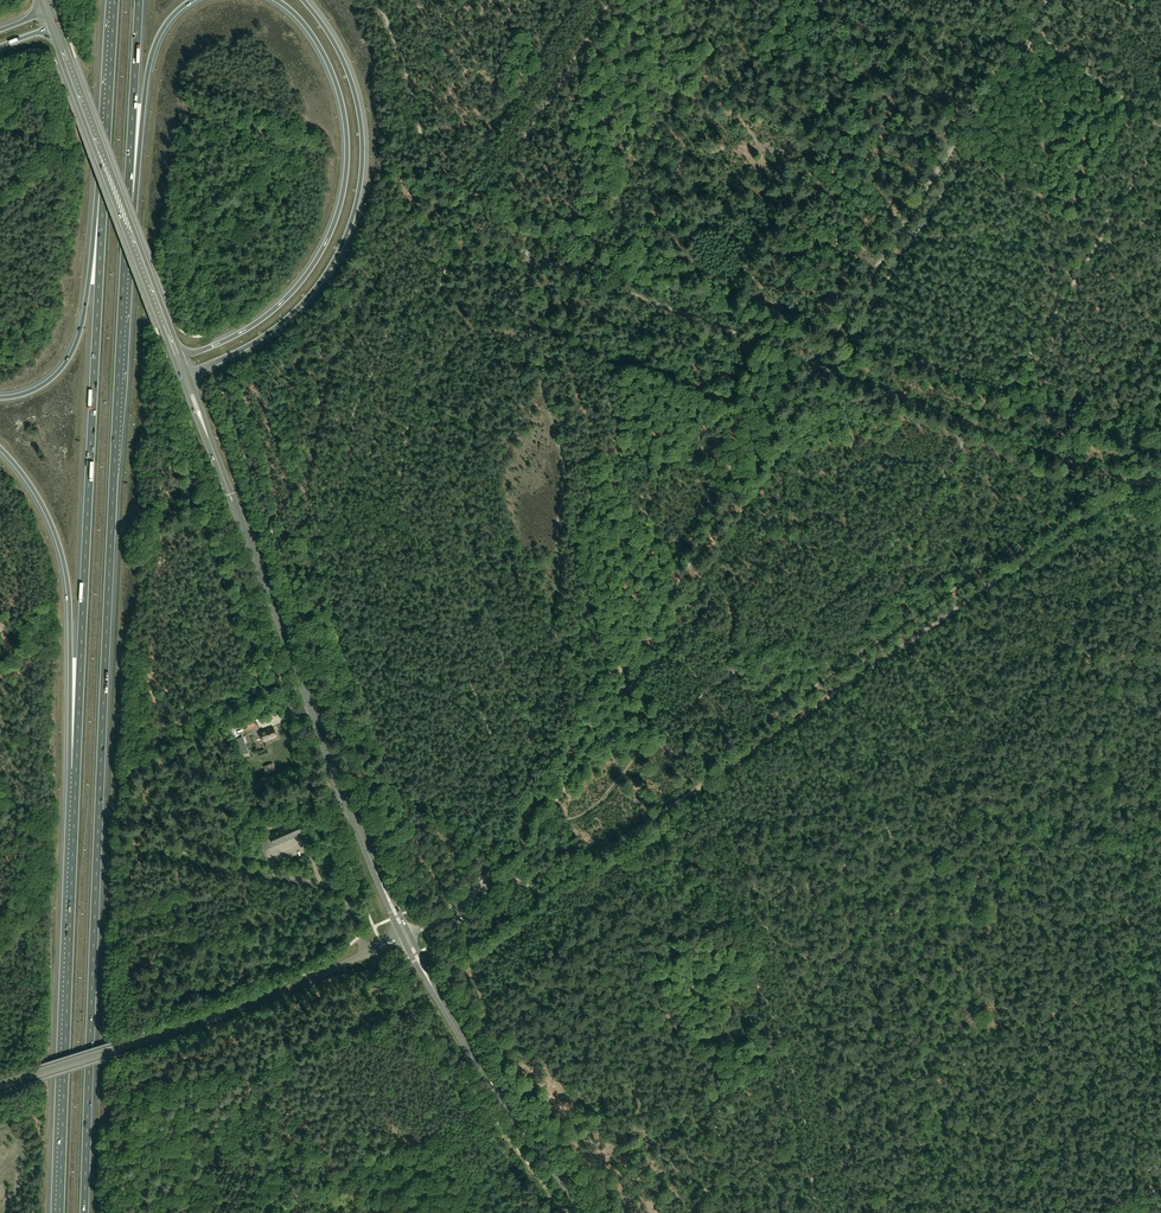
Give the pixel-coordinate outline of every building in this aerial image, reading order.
[(276,737),(273,727),(260,732),(263,742),(276,737)] [(246,747),(242,737),(236,739),(240,749),(246,747)] [(264,766),(268,779),(277,776),(273,763),(264,766)] [(303,834),(298,822),(269,834),(274,845),(297,835),(297,836),(303,834)] [(256,840),(261,852),(271,847),(265,836),(256,840)]
